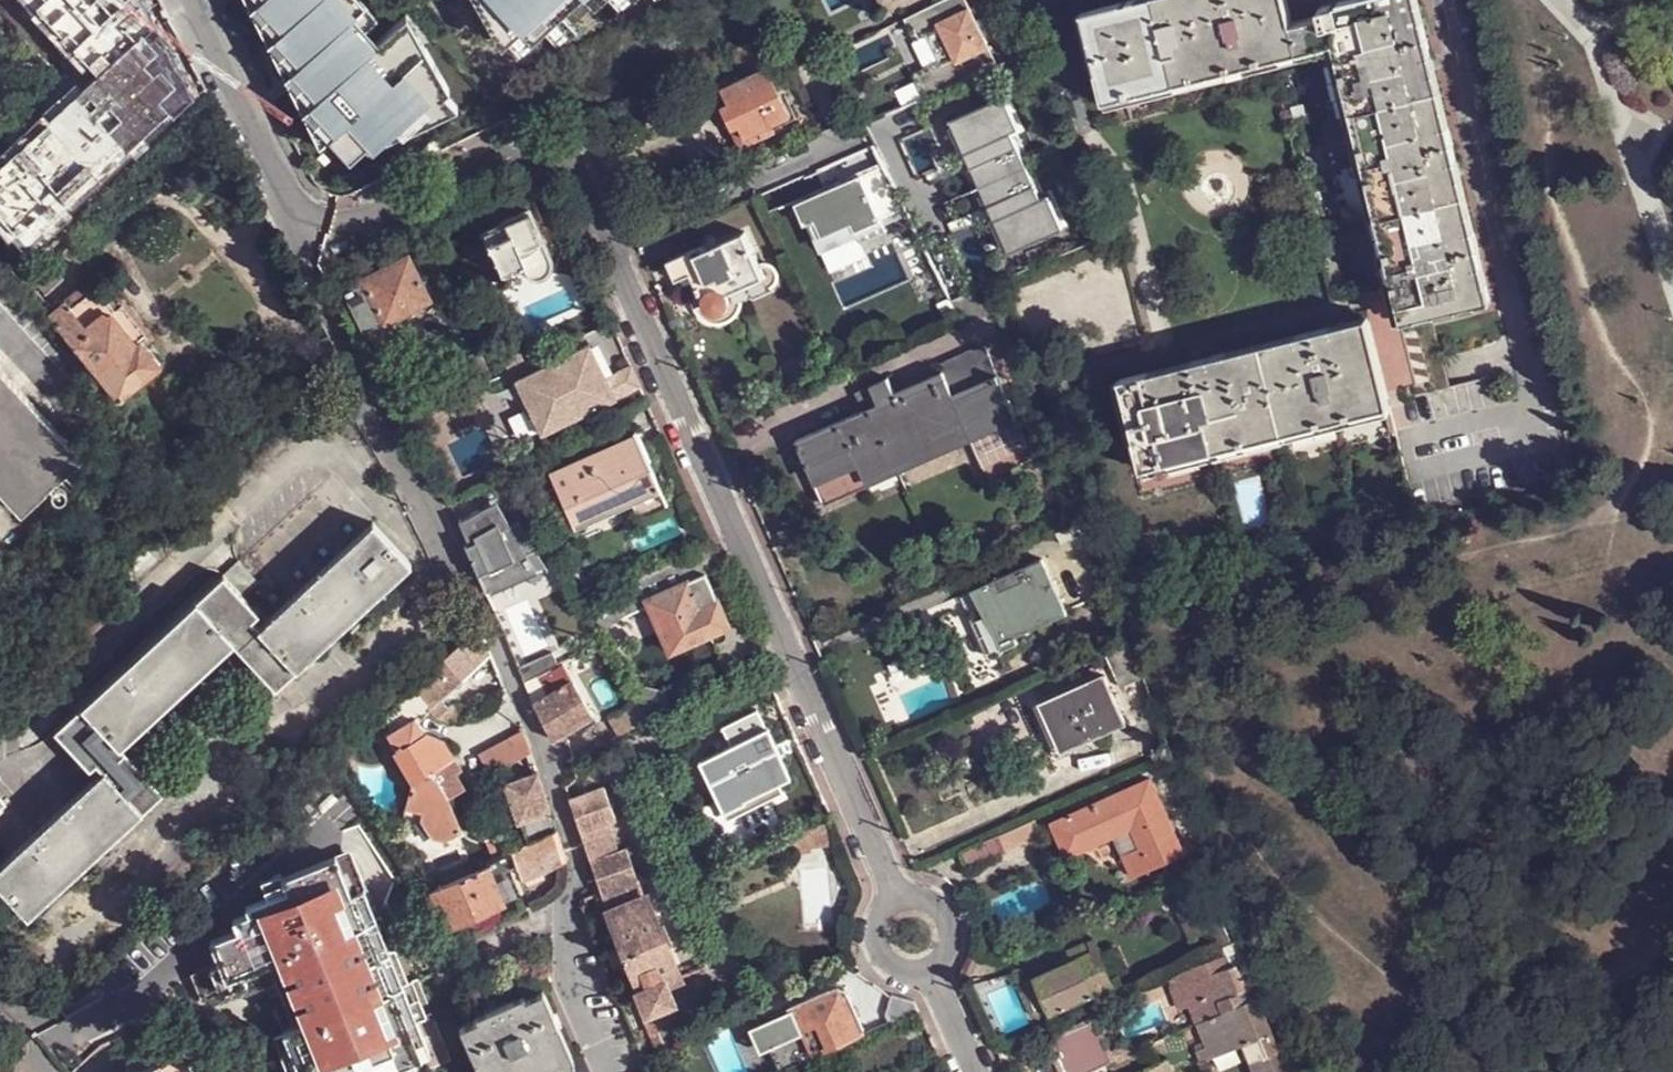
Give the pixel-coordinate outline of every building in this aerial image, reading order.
[(50,126),(68,145),(66,147),(53,133),(51,132),(47,133),(44,137),(47,142),(61,157),(64,158),(67,156),(74,150),(90,168),(166,97),(159,88),(172,76),(151,48),(148,51),(141,44),(138,43),(137,45),(124,31),(140,15),(125,0),(42,0),(109,69),(50,126)] [(260,18),(288,5),(286,0),(251,0),(260,18)] [(907,14),(917,34),(932,26),(946,55),(919,69),(925,81),(919,84),(924,94),(998,61),(968,0),(935,0),(907,14)] [(1293,18),(1289,0),(1121,0),(1116,1),(1086,8),(1109,100),(1140,93),(1303,55),(1293,18)] [(1325,1),(1320,2),(1322,10),(1293,18),(1303,55),(1305,54),(1332,48),(1397,321),(1431,314),(1492,299),(1489,299),(1450,123),(1421,0),(1328,0),(1325,1)] [(426,25),(292,86),(323,154),(342,145),(346,153),(385,135),(380,123),(416,106),(423,121),(462,103),(426,25)] [(1449,384),(1431,314),(1397,321),(1332,48),(1305,54),(1366,314),(1369,314),(1391,399),(1449,384)] [(777,94),(763,63),(743,73),(719,84),(726,101),(736,122),(742,133),(757,126),(760,134),(774,126),(771,120),(782,115),(785,113),(777,94)] [(782,92),(777,94),(785,113),(782,115),(784,118),(792,114),(782,92)] [(1003,92),(950,115),(971,162),(964,165),(982,204),(989,201),(1010,249),(1062,225),(1048,193),(1040,195),(1010,128),(1018,125),(1003,92)] [(736,122),(726,101),(719,104),(729,125),(736,138),(740,141),(745,141),(760,134),(757,126),(742,133),(736,122)] [(885,228),(910,218),(882,165),(861,174),(885,228)] [(886,231),(885,228),(861,174),(860,172),(796,201),(805,221),(808,220),(822,251),(859,234),(862,242),(886,231)] [(489,271),(497,268),(501,266),(503,270),(521,261),(526,271),(531,273),(539,273),(546,269),(550,262),(549,254),(529,208),(502,218),(504,221),(484,229),(492,246),(479,252),(489,271)] [(766,276),(760,262),(745,229),(708,245),(707,240),(669,257),(678,278),(693,272),(706,303),(711,308),(714,310),(717,311),(721,310),(724,309),(727,308),(730,304),(731,301),(731,298),(730,291),(766,276)] [(87,238),(82,233),(46,267),(57,280),(88,252),(87,238)] [(431,296),(410,252),(343,285),(364,327),(431,296)] [(768,261),(760,262),(766,276),(730,291),(731,298),(731,301),(730,304),(727,308),(724,309),(721,310),(717,311),(714,310),(711,308),(706,303),(695,307),(699,314),(706,320),(716,324),(726,324),(736,318),(742,310),(745,300),(773,288),(776,286),(780,279),(780,270),(775,264),(768,261)] [(46,267),(36,276),(49,289),(57,280),(46,267)] [(505,288),(497,268),(489,271),(497,290),(505,288)] [(68,297),(51,311),(121,395),(164,361),(145,337),(143,336),(139,339),(116,311),(120,307),(118,305),(99,282),(73,303),(68,297)] [(143,336),(145,337),(150,334),(124,300),(118,305),(120,307),(116,311),(139,339),(143,336)] [(1392,409),(1391,399),(1369,314),(1366,314),(1116,378),(1138,473),(1392,409)] [(592,344),(519,378),(546,431),(640,385),(631,365),(618,370),(607,375),(601,361),(592,344)] [(890,373),(872,381),(880,401),(868,405),(795,435),(821,495),(864,478),(866,483),(900,469),(897,463),(970,432),(989,476),(1035,456),(986,344),(942,361),(944,367),(932,373),(934,379),(899,396),(890,373)] [(479,349),(466,356),(477,378),(489,372),(479,349)] [(522,351),(506,360),(512,371),(528,363),(522,351)] [(611,356),(601,361),(607,375),(618,370),(611,356)] [(84,453),(0,363),(0,486),(22,510),(84,453)] [(880,401),(872,381),(860,385),(868,405),(880,401)] [(550,471),(555,486),(570,519),(575,527),(576,526),(574,521),(629,495),(637,514),(638,518),(668,504),(637,434),(639,433),(639,430),(636,430),(633,431),(634,433),(550,471)] [(55,495),(60,497),(61,497),(66,495),(69,490),(66,484),(61,482),(56,484),(53,489),(55,495)] [(570,519),(555,486),(540,493),(554,526),(570,519)] [(505,512),(460,531),(462,537),(476,567),(486,592),(542,568),(531,542),(519,547),(505,512)] [(79,870),(91,859),(166,790),(124,743),(169,701),(181,691),(235,642),(277,687),(345,625),(357,614),(411,563),(373,522),(261,625),(254,617),(260,611),(244,593),(259,579),(240,559),(57,728),(93,766),(99,760),(107,769),(0,867),(0,880),(31,915),(79,870)] [(706,573),(722,567),(711,544),(577,602),(587,619),(590,618),(593,618),(595,619),(598,624),(603,631),(624,614),(649,603),(670,651),(723,627),(724,629),(725,632),(724,635),(723,637),(722,639),(721,640),(716,643),(725,665),(756,646),(743,616),(728,623),(718,600),(712,587),(706,573)] [(996,592),(1014,632),(1067,610),(1042,557),(1025,565),(1029,576),(996,592)] [(1025,565),(990,579),(996,592),(1029,576),(1025,565)] [(1001,638),(1014,632),(996,592),(990,579),(978,585),(1001,638)] [(733,593),(727,581),(712,587),(718,600),(733,593)] [(362,619),(357,614),(345,625),(350,631),(362,619)] [(480,628),(466,641),(417,685),(435,705),(429,710),(431,713),(436,718),(451,724),(474,710),(462,696),(446,710),(438,701),(491,654),(480,628)] [(592,670),(581,650),(563,663),(573,681),(592,670)] [(552,651),(518,668),(525,684),(534,679),(542,675),(559,664),(552,651)] [(573,681),(563,663),(556,666),(542,675),(552,693),(573,681)] [(1125,721),(1103,673),(1040,700),(1051,726),(1057,724),(1066,747),(1125,721)] [(592,715),(573,681),(552,693),(543,698),(534,704),(552,739),(592,715)] [(435,705),(417,685),(384,716),(394,733),(388,736),(398,753),(394,755),(413,786),(407,812),(425,816),(423,823),(436,842),(447,844),(468,833),(450,801),(467,791),(458,776),(464,772),(446,742),(428,734),(420,725),(431,713),(429,710),(435,705)] [(528,688),(534,704),(543,698),(537,685),(528,688)] [(181,691),(169,701),(174,707),(186,697),(181,691)] [(623,731),(645,717),(637,702),(615,716),(623,731)] [(766,752),(775,748),(777,748),(767,727),(765,727),(757,708),(720,724),(726,738),(735,735),(737,738),(697,758),(720,809),(743,799),(742,797),(779,781),(774,771),(766,752)] [(477,752),(486,773),(531,753),(522,732),(477,752)] [(782,768),(775,748),(766,752),(774,771),(782,768)] [(530,841),(557,828),(538,770),(505,783),(521,826),(524,825),(530,841)] [(1123,789),(1098,801),(1056,820),(1071,855),(1115,834),(1136,825),(1145,846),(1127,853),(1136,874),(1187,850),(1154,774),(1123,789)] [(1119,780),(1093,791),(1098,801),(1123,789),(1119,780)] [(570,800),(603,891),(610,910),(646,895),(628,849),(619,853),(606,822),(616,818),(604,786),(570,800)] [(9,802),(0,793),(0,810),(9,802)] [(406,819),(423,823),(425,816),(407,812),(406,819)] [(1001,833),(1008,851),(1042,835),(1034,817),(1001,833)] [(1136,825),(1115,834),(1123,853),(1127,853),(1145,846),(1136,825)] [(524,878),(568,858),(557,828),(530,841),(498,855),(490,859),(490,860),(475,868),(474,865),(441,880),(443,883),(434,889),(450,926),(523,894),(517,881),(524,878)] [(1001,833),(962,849),(970,867),(1008,851),(1001,833)] [(342,854),(288,879),(294,891),(255,908),(258,914),(241,922),(246,933),(215,946),(226,970),(196,983),(207,1009),(273,979),(297,1034),(286,1039),(294,1058),(301,1055),(308,1069),(302,1071),(384,1071),(432,1050),(342,854)] [(91,859),(79,870),(84,876),(96,864),(91,859)] [(802,866),(805,918),(844,915),(841,864),(802,866)] [(646,895),(610,910),(625,947),(610,953),(616,969),(631,963),(645,995),(638,999),(652,1034),(659,1031),(666,1048),(681,1041),(674,1025),(682,1021),(665,982),(681,976),(648,894),(646,895)] [(1183,916),(1200,955),(1233,941),(1216,903),(1183,916)] [(1078,955),(1092,990),(1114,981),(1096,937),(1090,939),(1088,940),(1051,957),(1053,965),(1078,955)] [(1247,986),(1238,962),(1231,965),(1226,951),(1207,959),(1222,997),(1247,986)] [(1053,1006),(1092,990),(1078,955),(1053,965),(1038,972),(1053,1006)] [(1258,993),(1246,958),(1238,962),(1247,986),(1251,997),(1258,993)] [(1222,997),(1207,959),(1181,968),(1201,1019),(1224,1008),(1222,997)] [(1197,1021),(1201,1019),(1181,968),(1166,973),(1180,1009),(1189,1005),(1194,1021),(1197,1021)] [(846,985),(836,983),(790,1003),(789,1001),(777,1006),(779,1010),(747,1024),(759,1049),(776,1042),(789,1069),(815,1057),(812,1050),(863,1028),(846,985)] [(461,1022),(483,1071),(528,1071),(573,1051),(544,985),(527,992),(525,988),(475,1010),(478,1015),(461,1022)] [(1251,997),(1247,986),(1222,997),(1224,1008),(1234,1004),(1251,997)] [(1272,1032),(1258,993),(1251,997),(1234,1004),(1248,1043),(1272,1032)] [(1248,1043),(1234,1004),(1224,1008),(1201,1019),(1197,1021),(1207,1044),(1198,1049),(1204,1063),(1248,1043)] [(1114,1056),(1109,1046),(1097,1016),(1052,1035),(1060,1055),(1058,1059),(1064,1071),(1067,1071),(1078,1071),(1114,1056)] [(198,1024),(226,1071),(260,1071),(246,1036),(198,1024)] [(1109,1046),(1114,1056),(1158,1037),(1154,1027),(1109,1046)] [(659,1031),(652,1034),(659,1050),(666,1048),(659,1031)] [(666,1048),(657,1051),(665,1070),(689,1059),(681,1041),(666,1048)] [(184,1046),(152,1064),(145,1052),(131,1061),(138,1071),(200,1071),(184,1046)] [(1277,1048),(1253,1058),(1258,1071),(1287,1071),(1277,1048)] [(1148,1066),(1150,1071),(1182,1071),(1174,1054),(1148,1066)] [(7,1061),(0,1066),(0,1071),(16,1071),(7,1061)]
